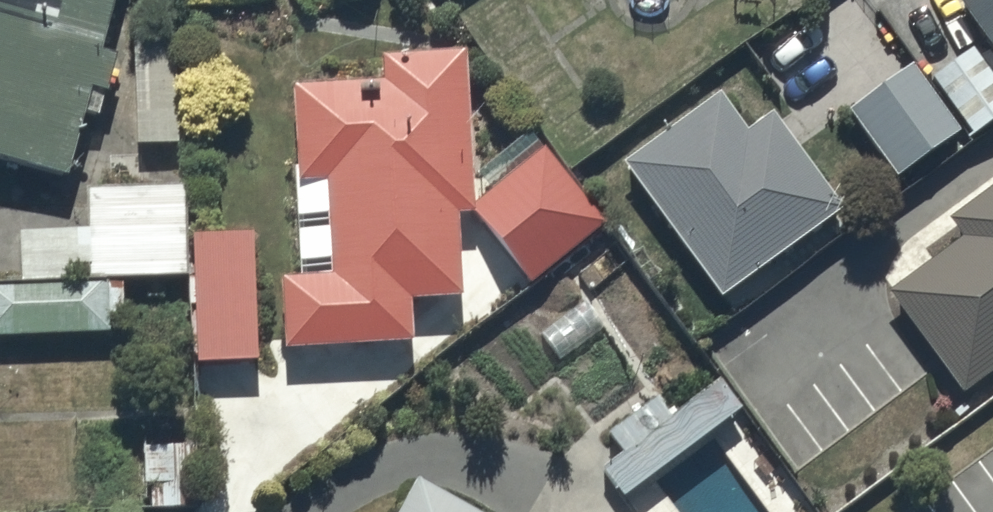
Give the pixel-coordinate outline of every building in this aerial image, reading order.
[(65,173),(84,109),(96,113),(113,52),(99,48),(113,0),(0,0),(0,155),(65,173)] [(992,47),(992,0),(958,0),(992,47)] [(971,44),(926,78),(968,136),(992,117),(992,73),(971,44)] [(281,273),(282,343),(413,338),(411,295),(460,293),(457,210),(474,209),(531,281),(604,223),(530,129),(477,171),(488,185),(471,199),(465,47),(381,50),(383,81),(291,85),(299,272),(281,273)] [(909,65),(849,108),(896,174),(956,131),(909,65)] [(719,89),(622,160),(719,293),(841,205),(771,109),(747,127),(719,89)] [(889,254),(971,368),(992,353),(992,137),(967,156),(987,184),(889,254)] [(87,186),(86,275),(185,273),(183,184),(87,186)] [(254,230),(191,230),(197,358),(255,357),(254,230)] [(109,330),(109,312),(122,312),(121,280),(0,283),(0,333),(109,330)] [(539,329),(560,360),(604,329),(583,298),(539,329)] [(604,466),(624,493),(740,407),(719,378),(671,415),(658,398),(611,433),(624,450),(604,466)] [(199,445),(143,444),(143,481),(151,481),(151,505),(199,505),(199,445)] [(413,476),(393,511),(478,511),(413,476)]
